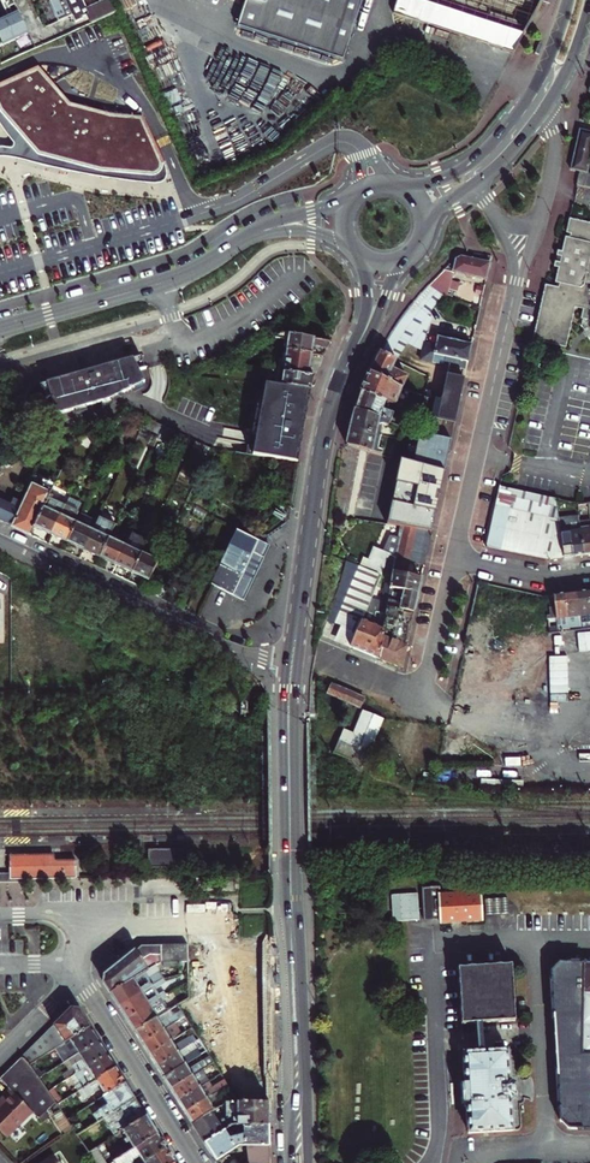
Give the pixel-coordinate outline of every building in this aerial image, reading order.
[(29,33),(19,12),(14,0),(1,0),(8,16),(0,20),(0,46),(29,33)] [(73,15),(66,0),(49,0),(59,22),(73,15)] [(83,0),(66,0),(73,15),(76,21),(84,17),(84,16),(89,14),(87,9),(83,0)] [(93,22),(116,12),(110,0),(107,0),(100,3),(87,9),(89,14),(93,22)] [(237,26),(341,61),(362,0),(246,0),(237,26)] [(514,51),(542,0),(398,0),(393,14),(514,51)] [(38,67),(0,85),(0,114),(36,156),(100,174),(154,178),(160,175),(163,167),(164,163),(143,117),(110,114),(70,104),(38,67)] [(589,158),(589,132),(579,130),(570,169),(578,171),(587,173),(589,158)] [(578,171),(575,185),(589,188),(589,174),(587,173),(578,171)] [(579,318),(580,318),(586,320),(589,321),(589,224),(569,219),(565,233),(568,234),(567,238),(564,237),(561,252),(557,251),(553,268),(557,269),(554,283),(557,284),(556,288),(544,285),(531,341),(532,341),(564,348),(573,307),(581,309),(579,318)] [(453,273),(485,280),(491,257),(469,252),(455,259),(429,284),(441,297),(445,299),(447,290),(456,292),(458,284),(450,282),(453,273)] [(441,297),(429,284),(413,302),(393,331),(431,331),(434,318),(432,318),(428,315),(441,297)] [(580,318),(579,325),(589,340),(589,330),(585,324),(586,320),(580,318)] [(388,355),(398,359),(409,343),(426,351),(428,345),(431,331),(393,331),(380,351),(388,355)] [(286,350),(291,351),(292,351),(314,355),(324,356),(329,344),(302,340),(289,338),(286,350)] [(436,338),(434,346),(431,361),(433,361),(466,369),(471,345),(436,338)] [(425,359),(431,361),(434,346),(428,345),(426,351),(425,359)] [(291,351),(287,373),(313,378),(314,370),(311,370),(314,355),(292,351),(291,351)] [(380,351),(368,373),(409,391),(413,381),(396,373),(402,361),(398,359),(380,351)] [(125,361),(47,383),(55,415),(109,400),(145,382),(132,359),(125,361)] [(272,370),(269,385),(281,387),(282,380),(286,381),(287,373),(272,370)] [(313,378),(287,373),(286,381),(282,380),(281,387),(310,391),(315,378),(314,378),(313,378)] [(368,373),(361,392),(396,405),(401,406),(409,391),(368,373)] [(455,421),(464,378),(447,374),(441,400),(429,397),(426,413),(440,417),(455,421)] [(298,464),(310,391),(281,387),(269,385),(260,383),(248,455),(298,464)] [(354,410),(389,420),(397,422),(399,416),(393,414),(396,405),(361,392),(354,410)] [(354,410),(350,428),(380,435),(383,424),(387,426),(389,420),(354,410)] [(455,421),(440,417),(436,434),(451,439),(455,421)] [(350,428),(346,445),(350,446),(363,450),(381,455),(382,451),(377,449),(380,435),(350,428)] [(448,453),(451,439),(436,434),(421,428),(417,445),(448,453)] [(417,445),(414,464),(444,472),(448,453),(417,445)] [(432,531),(444,472),(414,464),(401,460),(386,524),(398,526),(432,531)] [(34,526),(48,498),(53,488),(41,483),(39,486),(33,483),(23,503),(12,526),(30,534),(34,526)] [(557,517),(555,501),(498,488),(485,546),(548,559),(561,558),(557,517)] [(12,526),(23,503),(13,498),(10,504),(0,499),(0,520),(12,526)] [(64,504),(48,498),(34,526),(50,534),(64,505),(64,504)] [(64,505),(50,534),(66,542),(80,513),(64,505)] [(80,513),(66,542),(82,549),(96,520),(80,513)] [(565,516),(570,556),(583,555),(578,521),(578,515),(565,516)] [(561,558),(570,556),(565,516),(557,517),(561,558)] [(114,525),(98,517),(96,520),(82,549),(98,557),(108,537),(114,525)] [(578,521),(583,555),(589,554),(589,524),(589,520),(578,521)] [(396,547),(398,548),(396,559),(411,562),(426,564),(432,531),(398,526),(396,537),(398,537),(396,547)] [(125,545),(115,565),(131,573),(141,553),(147,540),(131,532),(125,545)] [(252,582),(269,548),(257,542),(237,532),(206,593),(238,609),(252,582)] [(98,557),(115,565),(125,545),(108,537),(98,557)] [(368,570),(381,576),(385,566),(388,556),(396,559),(398,548),(396,547),(390,545),(386,547),(384,554),(377,551),(368,570)] [(157,561),(141,553),(131,573),(148,581),(157,561)] [(394,569),(396,559),(388,556),(385,566),(394,569)] [(396,559),(394,569),(387,607),(413,612),(421,578),(408,576),(411,562),(396,559)] [(378,659),(387,607),(374,604),(385,566),(381,576),(349,646),(378,659)] [(345,627),(338,642),(349,646),(381,576),(368,570),(360,568),(337,623),(345,627)] [(587,591),(575,592),(578,616),(589,615),(587,591)] [(563,594),(566,618),(578,616),(575,592),(563,594)] [(556,619),(566,618),(563,594),(552,595),(554,604),(556,619)] [(545,615),(548,635),(558,634),(557,630),(556,619),(554,604),(550,604),(548,605),(550,614),(545,615)] [(413,612),(387,607),(378,659),(396,666),(402,664),(413,612)] [(361,706),(364,699),(331,685),(327,695),(343,701),(343,699),(361,706)] [(345,727),(344,731),(341,736),(349,740),(369,749),(383,716),(365,708),(355,732),(345,727)] [(149,866),(181,866),(181,849),(149,849),(149,866)] [(24,879),(75,878),(75,860),(54,860),(54,854),(17,855),(9,855),(9,873),(9,880),(17,879),(24,879)] [(0,883),(24,883),(24,879),(9,880),(9,873),(0,874),(0,883)] [(424,922),(438,922),(438,896),(438,888),(422,889),(424,922)] [(438,922),(439,928),(482,924),(480,892),(438,896),(438,922)] [(402,922),(420,922),(418,894),(391,896),(392,913),(392,923),(402,922)] [(388,899),(380,899),(378,910),(386,911),(388,899)] [(180,943),(172,944),(172,960),(181,960),(180,943)] [(190,943),(180,943),(181,960),(185,960),(191,960),(190,943)] [(106,981),(114,993),(147,971),(165,960),(164,944),(143,944),(123,960),(108,972),(106,981)] [(172,960),(172,944),(164,944),(165,960),(172,960)] [(172,960),(171,976),(185,973),(185,960),(181,960),(172,960)] [(507,969),(452,972),(455,1031),(469,1030),(471,1058),(458,1059),(460,1090),(458,1090),(461,1140),(509,1137),(508,1116),(510,1116),(507,1050),(480,1052),(478,1028),(510,1026),(507,969)] [(147,971),(114,993),(118,1000),(121,1005),(163,978),(166,977),(162,970),(151,977),(147,971)] [(126,1013),(129,1017),(164,996),(158,987),(169,981),(166,977),(163,978),(121,1005),(126,1013)] [(133,1023),(137,1030),(158,1017),(180,1004),(182,1002),(180,998),(169,1005),(164,996),(129,1017),(133,1023)] [(60,1020),(54,1026),(65,1043),(92,1026),(81,1007),(73,1006),(60,1020)] [(141,1037),(144,1042),(176,1021),(187,1014),(183,1009),(162,1022),(158,1017),(137,1030),(141,1037)] [(148,1049),(151,1054),(173,1040),(183,1033),(176,1021),(144,1042),(148,1049)] [(58,1047),(65,1043),(54,1026),(24,1055),(31,1060),(33,1063),(40,1058),(58,1047)] [(92,1026),(65,1043),(58,1047),(66,1059),(71,1056),(100,1039),(96,1033),(92,1026)] [(155,1060),(159,1065),(180,1052),(195,1042),(191,1036),(176,1045),(173,1040),(151,1054),(155,1060)] [(100,1039),(71,1056),(80,1071),(109,1053),(104,1045),(100,1039)] [(162,1071),(166,1077),(187,1063),(202,1054),(198,1047),(183,1056),(180,1052),(159,1065),(162,1071)] [(72,1076),(81,1088),(117,1066),(112,1059),(109,1053),(80,1071),(72,1076)] [(30,1116),(34,1112),(42,1118),(49,1110),(58,1100),(50,1089),(41,1075),(33,1063),(31,1060),(24,1055),(9,1070),(2,1078),(12,1089),(7,1094),(0,1100),(4,1104),(0,1108),(0,1130),(7,1138),(16,1129),(30,1116)] [(187,1063),(166,1077),(170,1083),(173,1088),(204,1069),(210,1065),(206,1059),(191,1068),(187,1063)] [(117,1066),(81,1088),(85,1097),(103,1087),(108,1093),(126,1081),(122,1074),(117,1066)] [(204,1069),(173,1088),(176,1094),(180,1100),(202,1086),(211,1080),(204,1069)] [(96,1111),(100,1120),(136,1098),(130,1088),(126,1081),(108,1093),(102,1097),(107,1105),(96,1111)] [(202,1086),(180,1100),(184,1106),(187,1111),(209,1097),(224,1088),(220,1082),(205,1091),(202,1086)] [(237,1097),(230,1084),(224,1088),(227,1093),(231,1100),(237,1097)] [(63,1099),(56,1086),(50,1089),(58,1100),(59,1102),(63,1099)] [(194,1123),(211,1112),(229,1101),(231,1100),(227,1093),(212,1102),(209,1097),(187,1111),(190,1116),(194,1123)] [(136,1098),(100,1120),(79,1133),(88,1147),(90,1150),(98,1146),(110,1138),(107,1133),(95,1140),(91,1134),(110,1124),(116,1134),(125,1129),(147,1115),(141,1106),(136,1098)] [(211,1112),(215,1118),(236,1106),(236,1102),(229,1101),(211,1112)] [(236,1106),(215,1118),(224,1133),(236,1125),(271,1125),(271,1112),(271,1102),(236,1102),(236,1106)] [(49,1110),(42,1118),(47,1122),(52,1117),(49,1110)] [(200,1132),(207,1142),(224,1133),(215,1118),(211,1112),(194,1123),(200,1132)] [(147,1115),(125,1129),(130,1136),(125,1139),(127,1142),(132,1140),(136,1147),(158,1133),(152,1123),(147,1115)] [(242,1146),(236,1125),(224,1133),(207,1142),(213,1152),(218,1161),(242,1146)] [(236,1125),(242,1146),(270,1146),(271,1136),(271,1125),(236,1125)] [(137,1162),(135,1158),(142,1154),(146,1161),(167,1148),(163,1140),(158,1133),(136,1147),(110,1162),(134,1162),(137,1162)] [(98,1146),(90,1150),(99,1162),(109,1162),(98,1146)] [(219,1162),(271,1162),(271,1156),(270,1146),(242,1146),(218,1161),(219,1162)] [(176,1162),(172,1156),(167,1148),(146,1161),(147,1162),(173,1162),(176,1162)]
